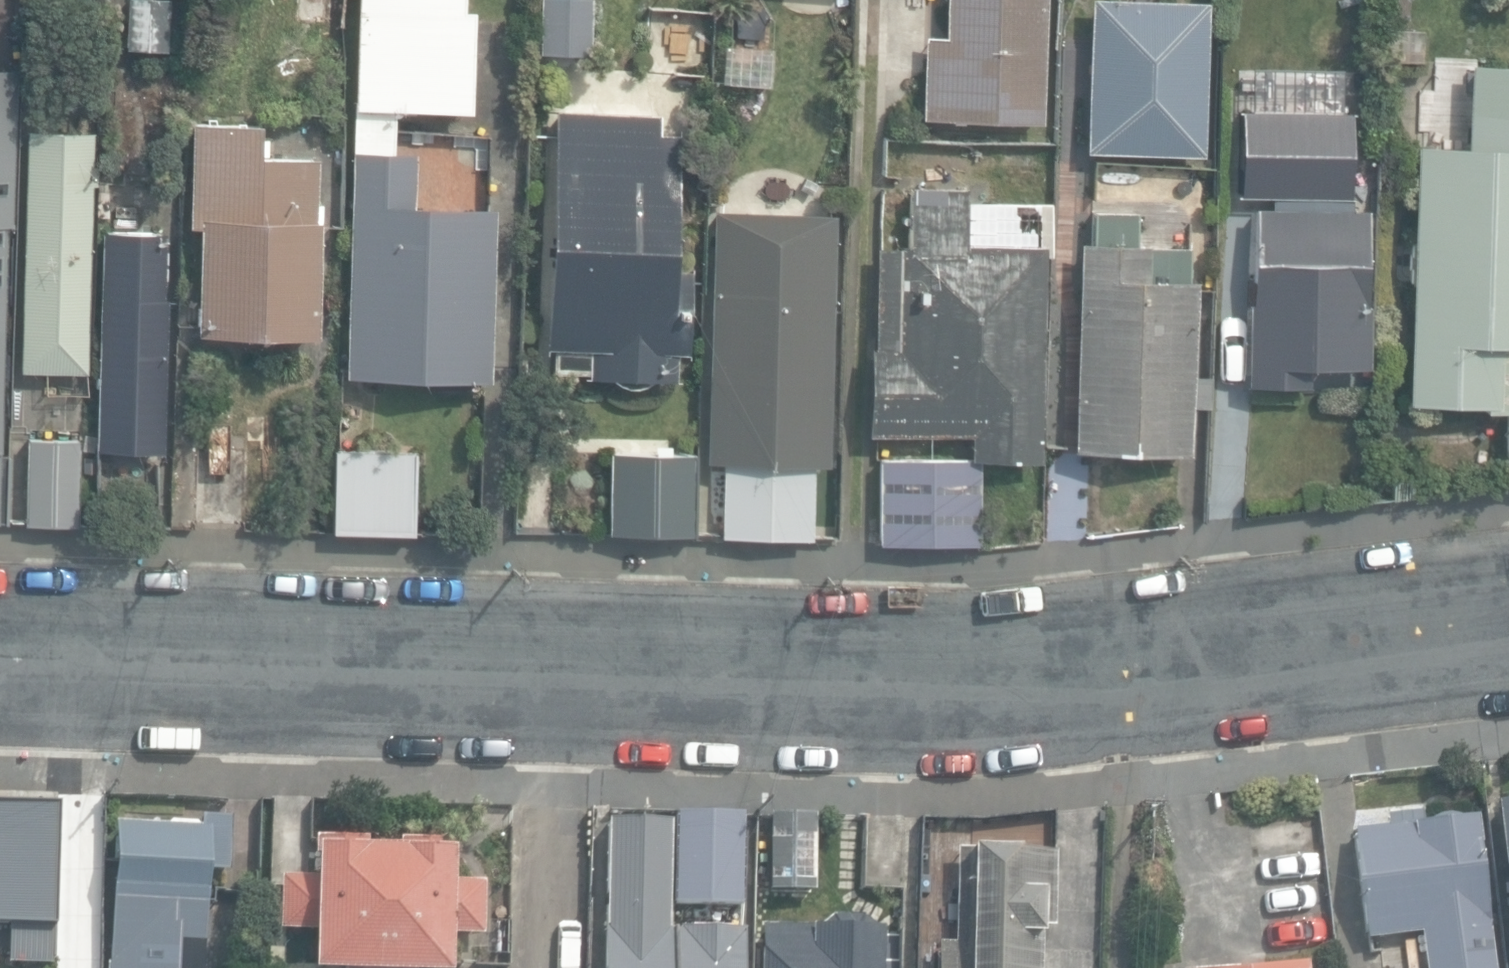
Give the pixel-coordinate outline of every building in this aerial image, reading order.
[(126,49),(155,51),(153,87),(185,89),(187,52),(171,51),(174,0),(129,0),(126,49)] [(292,26),(344,29),(346,0),(294,0),(292,26)] [(470,110),(473,9),(464,9),(464,0),(358,0),(355,107),(470,110)] [(592,58),(594,0),(540,0),(537,55),(592,58)] [(1045,124),(1048,0),(949,0),(948,32),(922,31),(920,121),(1045,124)] [(1086,155),(1206,159),(1211,0),(1091,0),(1086,155)] [(645,73),(709,76),(712,9),(648,6),(645,73)] [(775,16),(733,13),(728,83),(769,86),(775,16)] [(1227,141),(1304,145),(1305,136),(1327,137),(1328,110),(1306,109),(1309,50),(1232,46),(1227,140),(1227,141)] [(1508,476),(1508,66),(1468,65),(1465,146),(1416,143),(1406,401),(1483,404),(1483,408),(1504,409),(1501,476),(1508,476)] [(7,346),(20,72),(0,72),(0,422),(7,346)] [(344,375),(488,381),(495,207),(409,204),(410,152),(393,151),(394,114),(355,113),(344,375)] [(196,332),(315,336),(319,220),(319,219),(321,159),(266,157),(267,126),(192,123),(188,226),(200,226),(196,332)] [(21,373),(88,374),(94,131),(27,129),(21,373)] [(629,386),(635,386),(639,386),(640,386),(648,383),(653,379),(674,380),(676,350),(687,350),(691,265),(672,264),(677,135),(555,129),(546,345),(552,345),(552,347),(551,371),(583,373),(583,376),(615,378),(620,383),(623,384),(627,385),(629,386)] [(1246,383),(1308,384),(1308,366),(1367,367),(1369,209),(1349,209),(1349,171),(1296,171),(1296,210),(1253,209),(1253,302),(1247,302),(1246,383)] [(874,243),(866,434),(970,435),(970,460),(1040,460),(1041,245),(968,244),(968,187),(914,187),(914,245),(874,243)] [(840,215),(715,209),(704,461),(726,462),(722,538),(810,541),(814,465),(830,465),(840,215)] [(1070,450),(1189,455),(1191,407),(1208,407),(1209,375),(1193,375),(1196,282),(1188,282),(1189,247),(1137,245),(1138,213),(1095,211),(1094,243),(1078,243),(1070,450)] [(97,451),(163,453),(167,299),(163,298),(165,234),(102,232),(97,451)] [(26,525),(78,527),(80,441),(28,439),(26,525)] [(191,523),(248,525),(251,447),(193,445),(191,523)] [(333,530),(413,532),(415,452),(335,450),(333,530)] [(614,531),(694,533),(696,454),(616,452),(614,531)] [(1046,452),(1044,524),(1087,526),(1090,453),(1046,452)] [(879,545),(980,545),(980,461),(879,460),(879,545)] [(1493,803),(1508,933),(1508,801),(1493,803)] [(10,925),(9,961),(50,963),(57,805),(0,802),(0,925),(10,925)] [(1475,812),(1423,819),(1422,810),(1386,815),(1387,827),(1354,831),(1369,937),(1422,929),(1427,967),(1496,967),(1475,812)] [(672,904),(741,905),(743,812),(674,811),(672,904)] [(669,814),(611,812),(608,921),(602,921),(601,967),(665,967),(669,814)] [(107,967),(207,967),(211,872),(228,872),(231,815),(196,813),(196,824),(114,820),(107,967)] [(769,890),(815,892),(818,815),(772,813),(769,890)] [(906,819),(866,818),(864,887),(904,889),(906,819)] [(451,933),(479,933),(480,877),(451,876),(452,841),(398,839),(398,850),(367,849),(367,845),(318,843),(317,879),(280,878),(279,932),(314,933),(313,967),(450,967),(451,933)] [(1041,927),(1053,927),(1055,852),(957,849),(954,942),(938,942),(937,967),(1040,967),(1041,927)] [(882,927),(872,926),(862,917),(831,917),(819,925),(762,927),(760,967),(880,967),(882,927)] [(743,926),(674,924),(673,967),(742,967),(743,926)]
